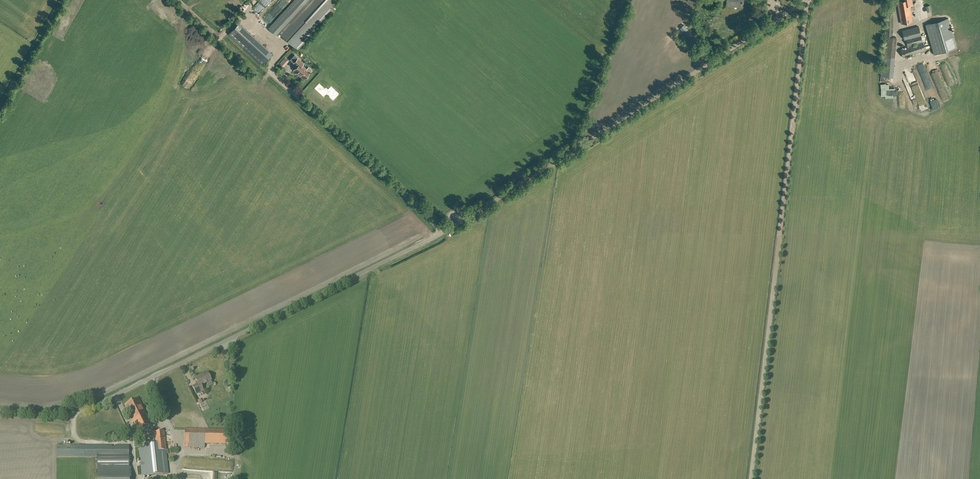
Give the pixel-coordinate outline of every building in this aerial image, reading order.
[(278,31),(293,45),(329,6),(335,0),(307,0),(278,31)] [(912,4),(911,0),(904,0),(904,1),(897,2),(901,24),(912,21),(909,5),(912,4)] [(260,13),(262,10),(256,5),(254,7),(260,13)] [(957,48),(948,18),(933,23),(941,52),(957,48)] [(239,21),(229,33),(264,62),(269,56),(258,46),(262,40),(239,21)] [(918,26),(902,31),(904,39),(911,38),(912,44),(922,41),(918,26)] [(925,50),(923,42),(900,49),(903,57),(925,50)] [(300,63),(302,61),(295,55),(290,59),(294,63),(297,66),(294,70),(304,79),(310,72),(300,63)] [(883,75),(890,75),(891,65),(883,65),(883,75)] [(936,72),(934,73),(937,84),(944,82),(941,70),(936,72)] [(327,90),(321,85),(316,90),(326,99),(328,96),(335,103),(342,96),(331,86),(327,90)] [(201,386),(211,380),(207,374),(200,377),(200,376),(195,378),(198,384),(192,386),(196,394),(203,391),(201,386)] [(131,402),(125,405),(128,410),(138,430),(150,424),(145,414),(140,403),(137,399),(131,402)] [(230,430),(184,429),(184,447),(204,448),(204,444),(229,445),(230,430)] [(168,473),(166,450),(164,431),(154,432),(155,443),(139,445),(142,476),(168,473)] [(57,457),(124,457),(129,457),(129,445),(57,446),(57,457)] [(98,469),(98,478),(129,478),(129,465),(125,465),(126,468),(98,469)]
